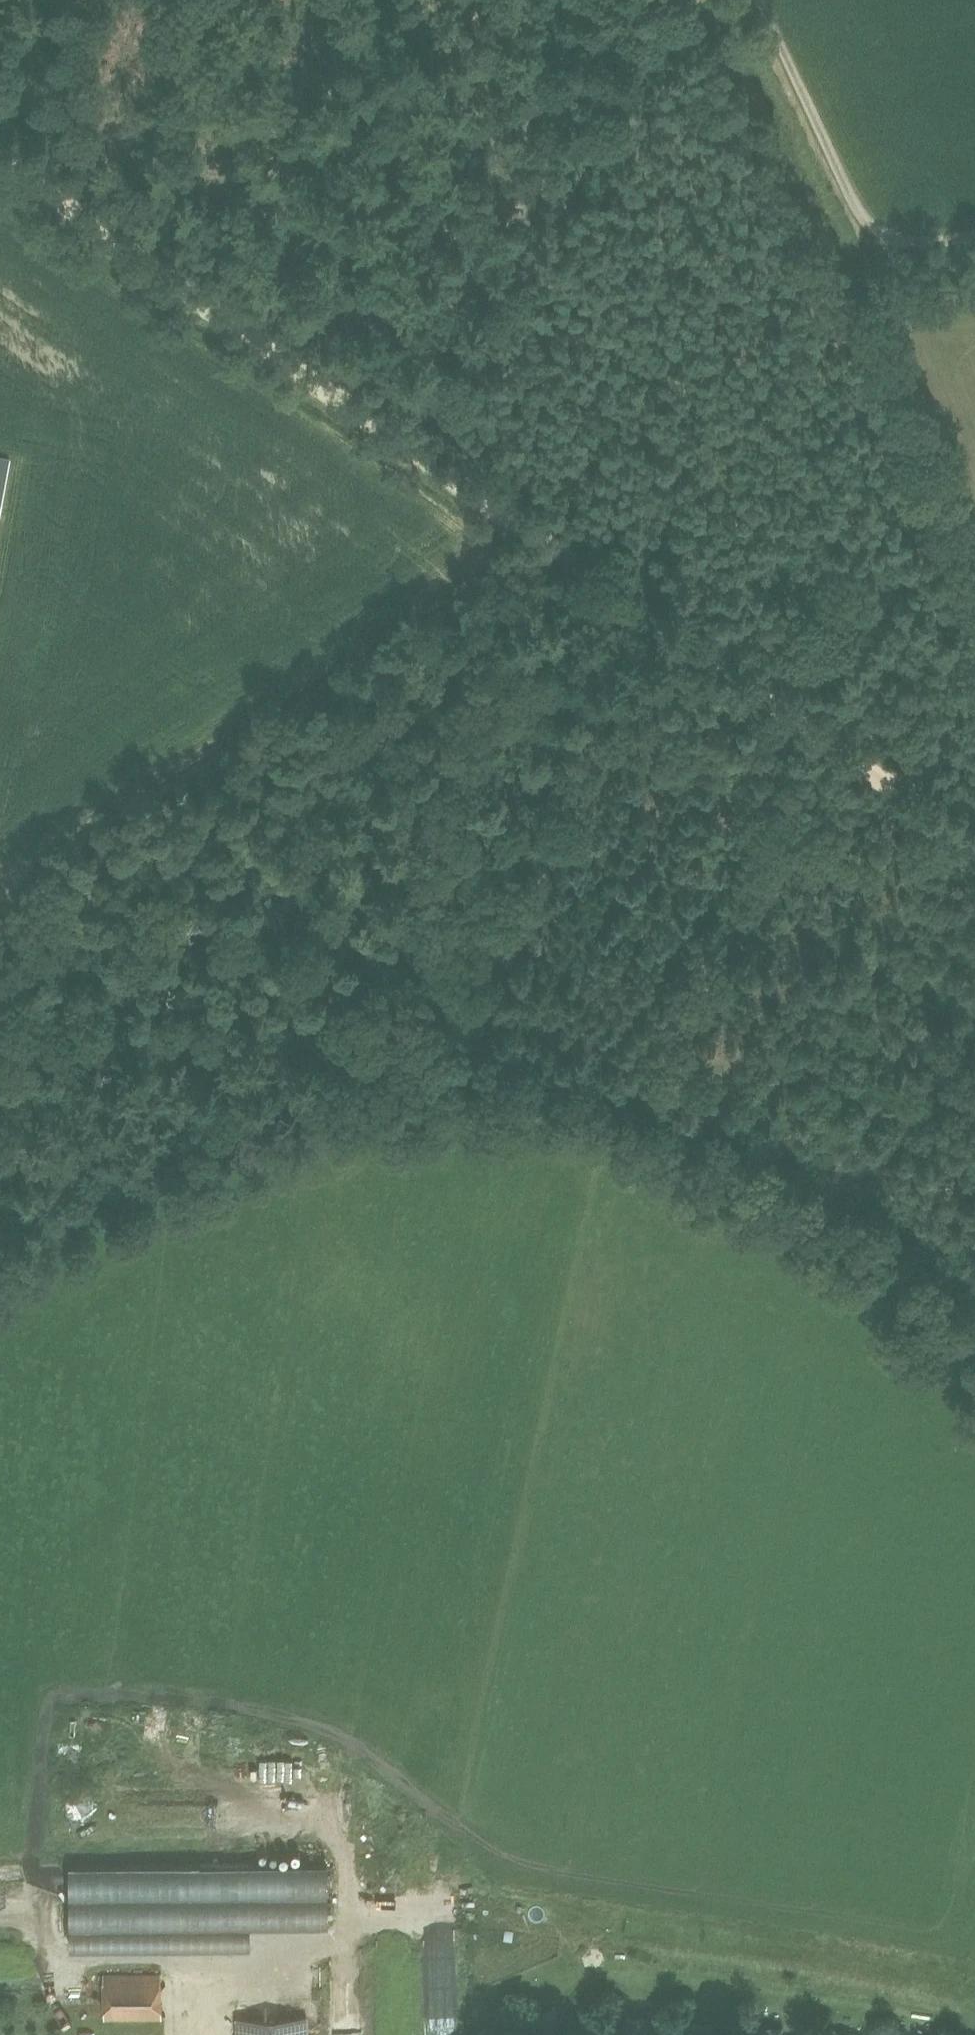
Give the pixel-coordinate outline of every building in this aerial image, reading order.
[(328,1865),(70,1868),(72,1953),(250,1950),(249,1928),(329,1927),(328,1865)] [(102,1974),(103,2020),(162,2020),(159,1974),(102,1974)] [(235,2034),(307,2034),(306,2015),(234,2018),(235,2034)]
